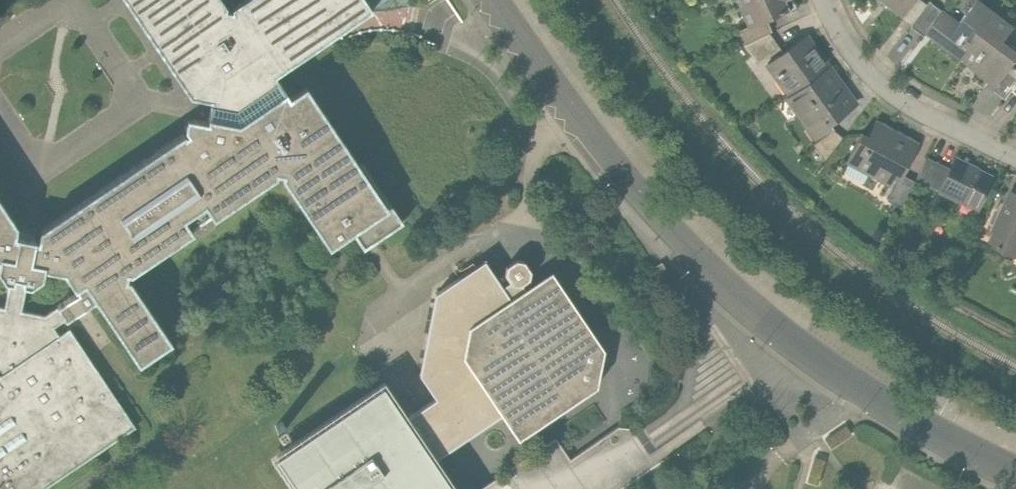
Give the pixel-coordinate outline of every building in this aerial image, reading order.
[(237,7),(233,0),(130,0),(165,50),(197,96),(217,99),(240,104),(286,74),(377,12),(371,4),(369,0),(247,0),(237,7)] [(749,27),(768,19),(789,9),(785,2),(790,0),(737,0),(749,27)] [(903,17),(916,0),(881,0),(903,17)] [(914,24),(928,5),(921,0),(916,0),(903,17),(914,24)] [(925,33),(962,61),(997,15),(978,0),(960,24),(942,11),(925,33)] [(930,2),(928,5),(914,24),(925,33),(942,11),(930,2)] [(997,15),(962,61),(991,83),(989,86),(996,91),(1015,67),(1015,65),(1015,51),(1006,43),(1015,31),(1015,29),(997,15)] [(749,27),(739,32),(745,46),(771,35),(774,33),(768,19),(749,27)] [(783,52),(771,35),(745,46),(761,67),(767,63),(783,52)] [(767,63),(789,94),(829,66),(808,35),(783,52),(767,63)] [(855,103),(829,66),(789,94),(815,131),(829,122),(855,103)] [(1015,91),(1015,90),(1015,68),(1015,67),(996,91),(1008,100),(1015,91)] [(217,108),(218,117),(249,122),(298,91),(286,74),(240,104),(217,99),(217,108)] [(136,420),(74,329),(107,306),(146,363),(179,340),(134,273),(293,170),(339,244),(362,229),(396,207),(311,83),(298,91),(249,122),(218,117),(204,116),(202,132),(50,230),(37,228),(26,226),(0,186),(0,279),(9,292),(12,310),(0,308),(0,488),(33,488),(136,420)] [(860,135),(846,163),(889,184),(892,178),(897,181),(900,175),(916,142),(875,121),(867,138),(860,135)] [(836,132),(829,122),(815,131),(810,135),(817,145),(836,132)] [(845,139),(836,132),(817,145),(828,162),(845,139)] [(917,181),(940,191),(950,169),(927,158),(917,181)] [(950,169),(940,191),(978,209),(993,176),(955,158),(950,169)] [(900,175),(897,181),(887,200),(903,207),(915,183),(900,175)] [(990,242),(1015,254),(1015,195),(1013,193),(990,242)] [(396,207),(362,229),(373,247),(378,244),(410,223),(398,205),(396,207)] [(477,331),(520,297),(496,263),(445,294),(427,377),(445,397),(419,417),(445,460),(471,443),(510,420),(473,358),(477,331)] [(510,420),(526,445),(538,437),(609,387),(612,353),(559,275),(520,297),(477,331),(473,358),(510,420)] [(445,460),(419,417),(394,385),(288,457),(307,488),(464,488),(445,460)]
